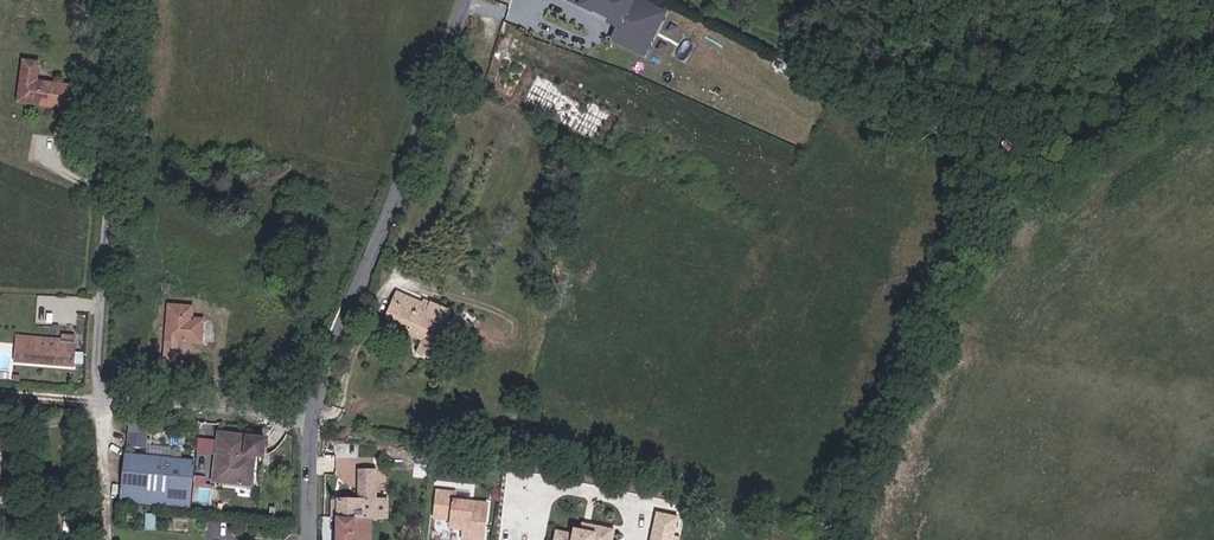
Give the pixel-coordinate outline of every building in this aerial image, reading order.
[(642,0),(572,0),(589,9),(591,6),(620,21),(611,37),(635,50),(657,8),(642,0)] [(643,54),(665,12),(657,8),(635,50),(643,54)] [(69,109),(72,86),(37,81),(39,62),(24,60),(18,102),(69,109)] [(430,359),(451,311),(423,299),(421,303),(397,291),(382,323),(422,340),(416,353),(430,359)] [(202,343),(203,319),(192,318),(192,307),(169,305),(164,370),(175,371),(177,342),(202,343)] [(74,367),(75,336),(63,336),(63,339),(17,336),(15,362),(74,367)] [(148,447),(150,428),(131,426),(130,445),(148,447)] [(252,486),(255,455),(263,456),(265,438),(219,433),(213,482),(252,486)] [(216,454),(217,438),(200,437),(199,453),(216,454)] [(189,507),(194,461),(126,455),(121,501),(189,507)] [(426,479),(427,466),(414,464),(412,477),(426,479)] [(375,518),(375,500),(375,471),(359,471),(359,500),(338,500),(337,516),(337,517),(371,518),(375,518)] [(486,504),(453,500),(453,493),(437,491),(434,518),(451,520),(450,528),(463,530),(470,530),(469,539),(482,539),(486,504)] [(656,513),(650,539),(674,539),(679,517),(656,513)] [(154,529),(155,515),(146,515),(145,528),(154,529)] [(371,518),(337,517),(337,539),(370,539),(371,518)] [(554,539),(613,539),(615,530),(582,523),(581,529),(573,527),(572,533),(556,529),(554,539)]
